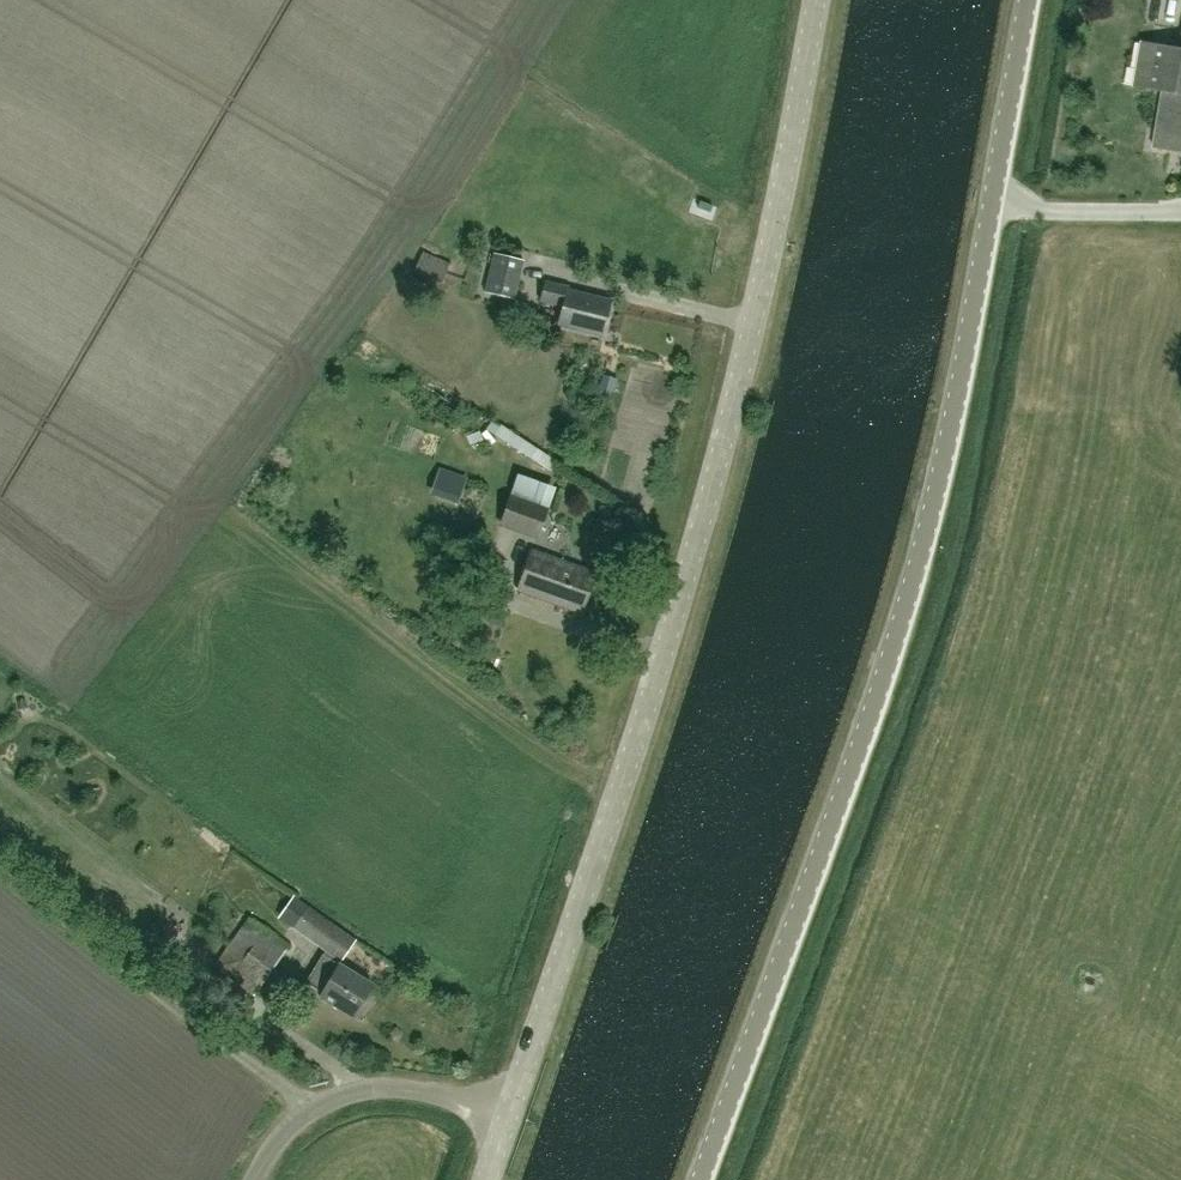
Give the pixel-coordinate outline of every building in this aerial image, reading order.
[(1164,91),(1164,90),(1180,93),(1180,38),(1179,47),(1142,41),(1134,86),(1164,91)] [(1164,91),(1154,147),(1180,152),(1180,93),(1164,90),(1164,91)] [(442,283),(451,263),(423,251),(415,271),(442,283)] [(484,291),(512,298),(522,259),(494,252),(484,291)] [(604,334),(612,300),(569,290),(570,287),(546,282),(542,299),(564,305),(560,324),(604,334)] [(538,538),(549,507),(511,493),(500,524),(538,538)] [(582,612),(596,573),(532,550),(518,590),(582,612)] [(341,960),(357,936),(308,903),(292,926),(341,960)] [(254,992),(288,944),(249,916),(215,964),(254,992)] [(353,1015),(372,984),(339,963),(332,973),(317,963),(306,980),(322,990),(319,994),(353,1015)]
